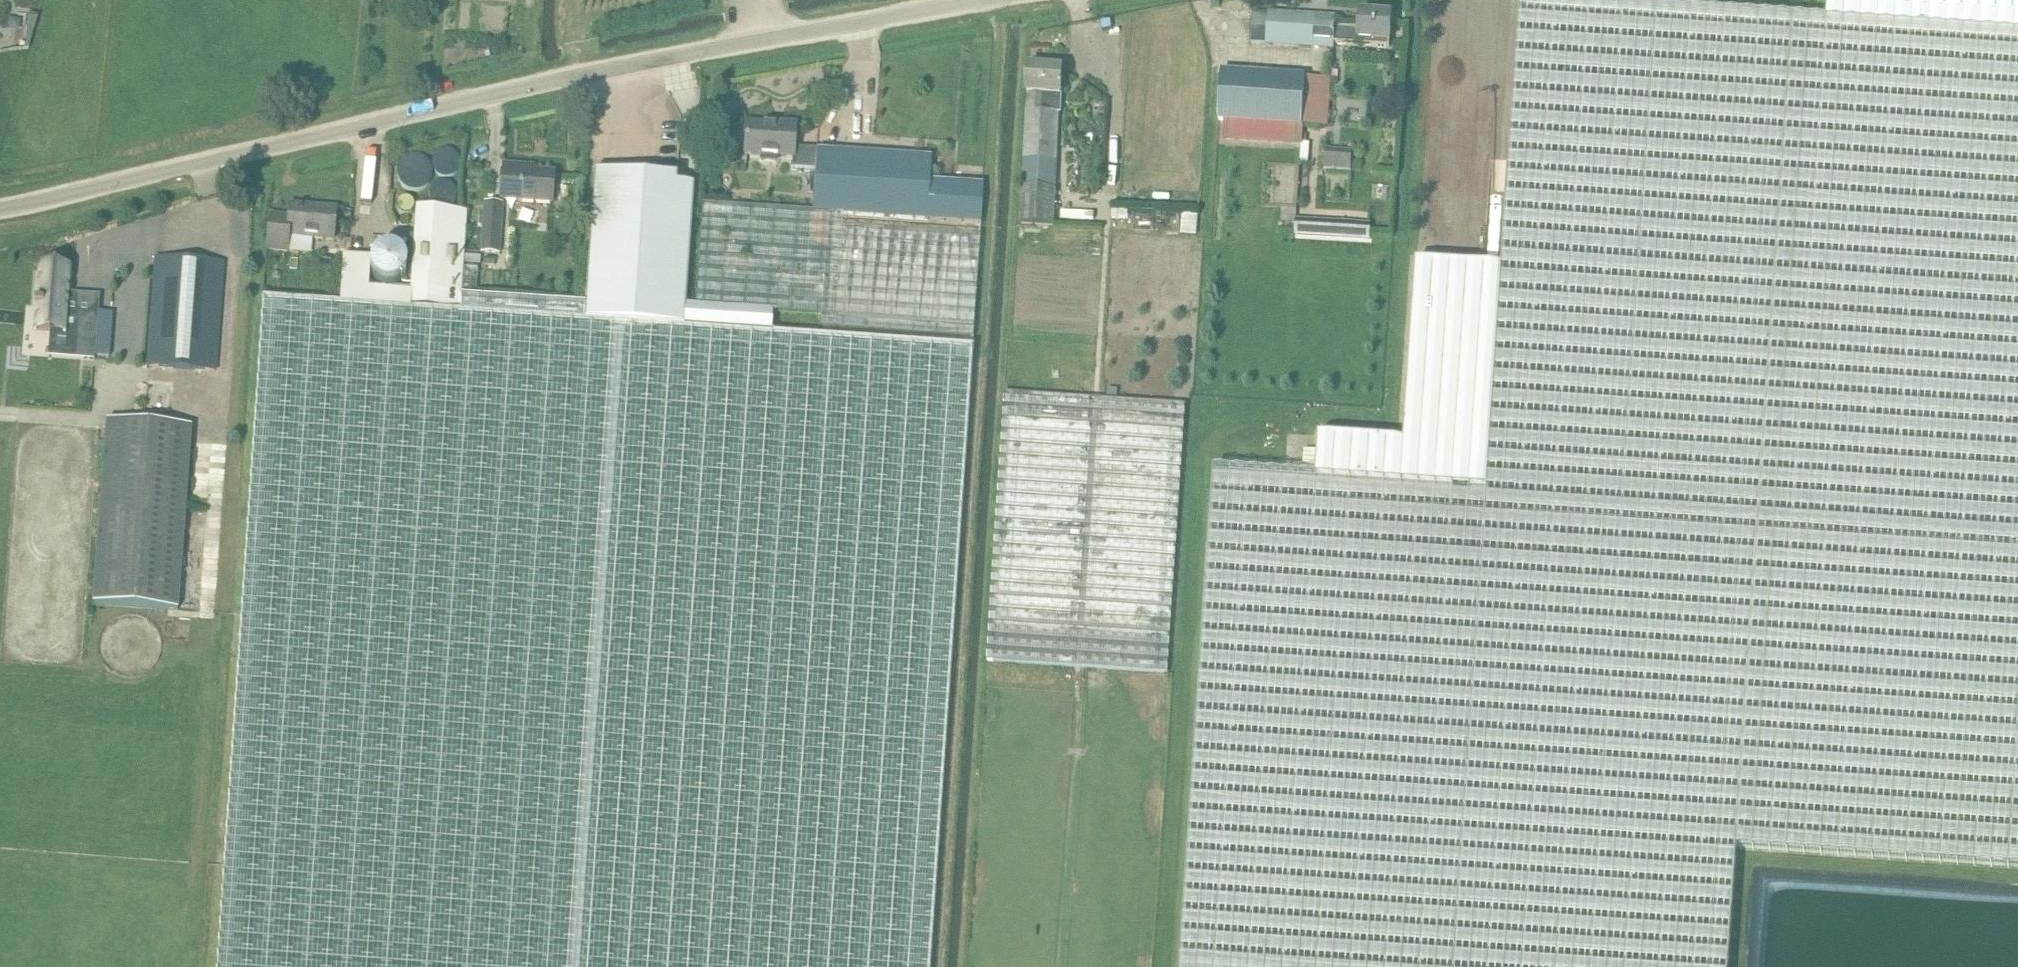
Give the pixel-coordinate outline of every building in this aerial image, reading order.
[(1827,19),(1557,0),(1520,0),(1502,267),(1488,487),(1317,475),(1215,468),(1180,966),(1729,966),(1738,847),(2017,866),(2017,32),(1827,19)] [(1827,19),(2017,32),(2017,0),(1999,0),(1998,0),(1828,0),(1827,19)] [(1391,41),(1391,34),(1392,14),(1361,12),(1360,28),(1336,27),(1337,16),(1254,11),(1252,43),(1335,48),(1335,43),(1360,45),(1360,39),(1391,41)] [(1027,110),(1060,111),(1061,112),(1062,88),(1063,68),(1029,66),(1028,86),(1027,110)] [(1331,78),(1306,77),(1222,71),(1219,119),(1328,126),(1331,78)] [(1060,111),(1027,110),(1024,187),(1056,188),(1060,111)] [(791,167),(815,168),(816,152),(794,150),(796,123),(776,122),(775,125),(748,124),(746,143),(745,154),(792,157),(791,167)] [(815,168),(814,186),(929,193),(930,182),(931,158),(817,150),(816,152),(815,168)] [(1325,169),(1351,171),(1352,156),(1325,155),(1325,169)] [(552,204),(552,194),(554,174),(523,172),(523,166),(504,165),(503,185),(502,201),(552,204)] [(595,170),(586,301),(585,321),(684,327),(686,306),(694,185),(677,184),(678,176),(595,170)] [(983,185),(930,182),(929,193),(814,186),(813,211),(981,222),(983,185)] [(1056,188),(1024,187),(1023,222),(1054,224),(1056,188)] [(486,216),(484,248),(483,251),(503,252),(506,204),(486,202),(486,216)] [(981,222),(813,211),(703,203),(696,307),(773,313),(773,312),(821,315),(820,328),(973,338),(981,222)] [(289,217),(270,215),(267,249),(288,251),(289,235),(334,239),(336,209),(291,205),(289,217)] [(411,289),(411,292),(410,308),(459,312),(460,292),(464,246),(466,214),(466,212),(417,208),(411,289)] [(1182,233),(1197,234),(1198,215),(1183,215),(1182,233)] [(392,248),(389,248),(387,248),(385,249),(382,250),(380,250),(378,252),(376,253),(375,255),(373,257),(372,260),(371,262),(371,263),(371,265),(371,267),(371,269),(371,270),(372,273),(373,275),(375,278),(376,280),(378,281),(380,283),(382,284),(384,284),(387,285),(388,285),(391,285),(394,284),(396,284),(399,282),(400,281),(402,279),(404,278),(404,277),(405,275),(406,273),(407,271),(407,269),(408,267),(407,265),(407,263),(407,261),(406,259),(404,256),(403,254),(401,253),(399,251),(397,250),(394,249),(392,248)] [(344,252),(340,303),(410,308),(411,292),(411,289),(368,284),(369,254),(344,252)] [(464,255),(464,263),(481,264),(481,255),(464,255)] [(215,370),(222,282),(223,262),(157,257),(149,365),(215,370)] [(1319,435),(1317,475),(1488,487),(1502,267),(1417,261),(1405,441),(1319,435)] [(57,270),(40,269),(37,305),(36,305),(35,308),(37,308),(36,327),(35,327),(35,328),(76,332),(74,353),(94,355),(93,359),(95,359),(100,295),(99,295),(98,299),(80,298),(80,301),(70,300),(72,277),(71,277),(71,272),(57,271),(57,270)] [(684,327),(585,321),(586,301),(460,292),(459,312),(410,308),(340,303),(301,301),(262,298),(216,966),(930,966),(972,348),(772,334),(684,327)] [(773,313),(696,307),(686,306),(684,327),(772,334),(773,313)] [(1006,391),(988,659),(1167,672),(1185,403),(1006,391)] [(178,609),(192,426),(107,420),(94,603),(178,609)]
